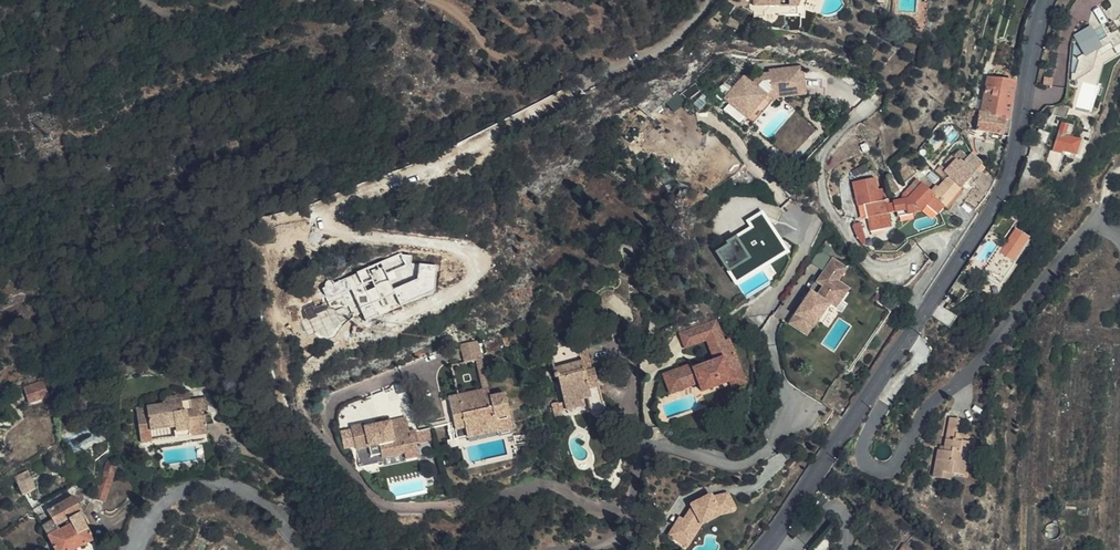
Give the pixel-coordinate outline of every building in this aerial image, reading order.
[(764,14),(779,12),(795,9),(807,7),(809,0),(761,0),(764,14)] [(914,41),(922,42),(928,0),(919,0),(914,41)] [(810,19),(807,7),(795,9),(797,21),(810,19)] [(779,12),(764,14),(766,25),(776,23),(775,18),(776,18),(777,18),(777,17),(778,17),(778,16),(779,15),(779,14),(779,13),(779,12)] [(730,16),(724,23),(733,30),(739,23),(730,16)] [(1074,35),(1086,56),(1104,46),(1091,25),(1074,35)] [(1100,38),(1108,33),(1103,26),(1095,30),(1100,38)] [(745,77),(747,74),(730,61),(728,64),(745,77)] [(751,116),(770,93),(761,85),(765,80),(774,79),(775,86),(790,85),(788,66),(773,68),(774,71),(764,72),(761,76),(756,82),(749,76),(747,74),(745,77),(728,64),(708,88),(725,101),(728,97),(751,116)] [(788,66),(790,85),(808,83),(806,65),(788,66)] [(756,82),(761,76),(758,73),(751,73),(749,76),(756,82)] [(1009,120),(1015,83),(988,78),(982,115),(979,114),(976,129),(1002,134),(1005,119),(1009,120)] [(1055,93),(1058,80),(1051,78),(1048,92),(1055,93)] [(775,86),(770,93),(751,116),(757,120),(778,94),(808,91),(808,83),(790,85),(775,86)] [(1078,156),(1083,142),(1072,138),(1075,127),(1063,123),(1062,128),(1061,128),(1059,131),(1061,131),(1054,151),(1062,153),(1063,151),(1078,156)] [(1046,141),(1048,134),(1040,131),(1037,138),(1046,141)] [(961,187),(969,179),(957,168),(967,158),(960,151),(953,157),(953,156),(948,162),(950,165),(944,171),(949,176),(961,187)] [(957,168),(969,179),(975,171),(982,163),(972,154),(967,158),(957,168)] [(979,174),(985,166),(982,163),(975,171),(979,174)] [(944,181),(949,176),(944,171),(941,168),(937,173),(944,181)] [(949,176),(944,181),(932,194),(934,196),(933,198),(943,207),(944,207),(961,187),(949,176)] [(934,196),(932,194),(921,185),(908,201),(894,202),(895,206),(896,214),(899,213),(899,217),(914,215),(917,210),(920,212),(927,204),(933,198),(934,196)] [(961,187),(944,207),(947,210),(964,190),(961,187)] [(882,222),(892,222),(891,214),(890,206),(888,189),(865,191),(868,217),(869,217),(870,225),(882,224),(882,222)] [(943,207),(933,198),(927,204),(938,214),(943,207)] [(775,235),(782,246),(789,253),(781,240),(784,238),(773,221),(770,223),(763,211),(746,221),(750,227),(753,228),(749,222),(762,214),(770,226),(766,229),(771,238),(775,235)] [(719,253),(734,276),(782,246),(775,235),(771,238),(766,229),(770,226),(762,214),(749,222),(753,228),(729,243),(731,245),(719,253)] [(737,286),(789,253),(782,246),(734,276),(719,253),(731,245),(729,243),(753,228),(750,227),(742,232),(740,230),(731,236),(733,238),(726,243),(728,245),(716,252),(737,286)] [(1030,238),(1017,229),(993,266),(995,268),(989,278),(999,285),(1006,274),(1030,238)] [(356,300),(365,321),(436,291),(439,264),(416,262),(413,253),(403,253),(335,280),(326,280),(325,292),(329,302),(335,303),(345,299),(356,300)] [(818,293),(810,288),(794,312),(795,313),(813,325),(819,318),(825,308),(830,301),(836,305),(850,285),(838,278),(847,264),(832,255),(815,280),(823,284),(818,293)] [(825,308),(819,318),(824,321),(830,311),(825,308)] [(808,334),(813,325),(795,313),(789,322),(808,334)] [(681,334),(714,321),(712,316),(679,329),(681,334)] [(722,341),(714,321),(681,334),(686,347),(707,339),(715,359),(693,368),(692,364),(677,370),(684,389),(698,383),(702,391),(731,379),(732,379),(730,373),(741,369),(729,338),(722,341)] [(484,359),(479,341),(465,344),(470,362),(484,359)] [(584,372),(578,349),(576,342),(548,349),(554,373),(558,372),(559,376),(560,376),(560,378),(584,372)] [(586,347),(578,349),(584,372),(584,374),(592,372),(586,347)] [(746,381),(741,369),(730,373),(732,379),(731,379),(734,386),(746,381)] [(684,389),(677,370),(663,375),(670,394),(684,389)] [(584,374),(584,372),(560,378),(559,379),(566,405),(582,402),(602,396),(595,371),(592,372),(584,374)] [(182,398),(192,397),(190,389),(179,391),(176,393),(182,398)] [(208,395),(192,397),(182,398),(176,393),(167,395),(162,400),(136,404),(141,439),(151,438),(152,443),(208,435),(206,420),(213,419),(212,412),(206,412),(205,408),(209,407),(208,395)] [(517,432),(510,395),(494,397),(494,399),(472,403),(472,401),(466,402),(465,394),(452,396),(459,434),(471,432),(472,437),(472,439),(500,434),(501,435),(517,432)] [(566,405),(562,406),(561,404),(553,406),(556,421),(565,419),(564,413),(584,408),(582,402),(566,405)] [(965,474),(970,442),(961,441),(962,434),(956,433),(958,418),(948,416),(944,450),(937,449),(933,476),(951,479),(951,472),(965,474)] [(397,427),(395,420),(395,417),(386,418),(386,422),(387,428),(397,427)] [(397,430),(413,428),(411,418),(395,420),(397,427),(397,430)] [(408,459),(421,457),(419,444),(422,443),(421,431),(414,432),(413,428),(397,430),(397,427),(387,428),(386,422),(370,424),(369,421),(356,423),(362,464),(375,462),(375,460),(385,459),(385,461),(408,457),(408,459)] [(105,500),(118,463),(109,460),(97,497),(105,500)] [(36,487),(29,470),(16,475),(24,492),(36,487)] [(669,533),(685,545),(700,523),(720,513),(732,510),(734,509),(734,505),(727,493),(712,496),(710,493),(691,503),(692,506),(684,518),(680,515),(669,533)] [(80,512),(83,511),(75,496),(48,510),(54,520),(44,525),(57,549),(70,549),(92,538),(80,512)]
